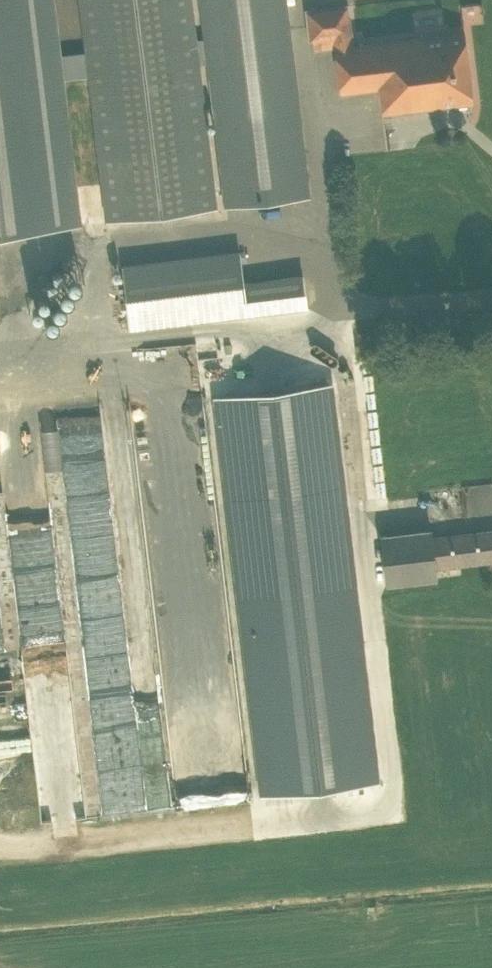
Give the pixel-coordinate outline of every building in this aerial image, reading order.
[(50,0),(0,0),(0,233),(77,224),(60,79),(91,75),(89,55),(57,60),(50,0)] [(193,39),(189,0),(82,0),(89,55),(91,75),(109,220),(214,207),(196,62),(193,39)] [(196,62),(210,61),(227,206),(307,196),(283,0),(202,0),(207,37),(193,39),(196,62)] [(340,91),(379,86),(382,113),(473,102),(464,32),(352,42),(347,5),(305,10),(308,40),(312,40),(313,48),(335,46),(340,91)] [(303,275),(243,282),(239,251),(123,265),(130,328),(307,307),(303,275)] [(335,383),(214,394),(220,467),(234,466),(235,478),(226,482),(229,489),(224,491),(229,504),(242,498),(244,503),(259,502),(272,496),(277,551),(285,551),(313,548),(315,570),(320,569),(321,586),(330,606),(325,556),(334,577),(353,575),(349,531),(334,532),(331,491),(340,490),(345,502),(335,383)] [(82,813),(247,797),(232,634),(187,663),(187,661),(170,672),(201,669),(207,678),(201,682),(202,692),(176,695),(177,709),(166,710),(175,723),(168,723),(177,737),(152,753),(142,754),(140,728),(90,733),(61,426),(43,428),(38,420),(0,423),(0,647),(66,641),(82,813)] [(434,534),(433,527),(380,534),(386,585),(439,579),(438,570),(491,564),(491,527),(434,534)] [(0,672),(0,685),(11,683),(9,671),(0,672)] [(262,794),(380,780),(370,702),(346,694),(344,700),(322,693),(323,697),(299,700),(295,710),(278,712),(278,714),(272,732),(274,744),(265,745),(266,753),(259,774),(273,779),(260,781),(262,794)]
